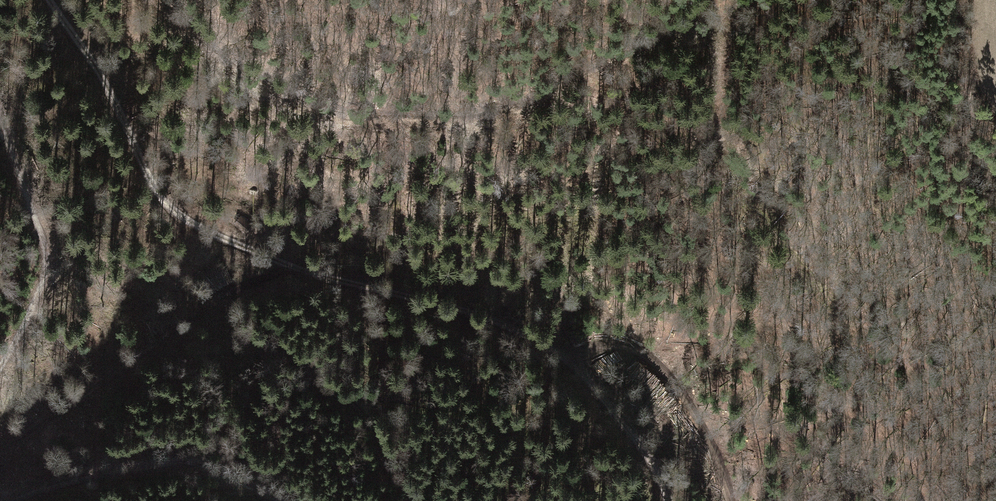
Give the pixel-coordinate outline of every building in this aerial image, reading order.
[(240,219),(236,224),(245,232),(250,226),(240,219)]
